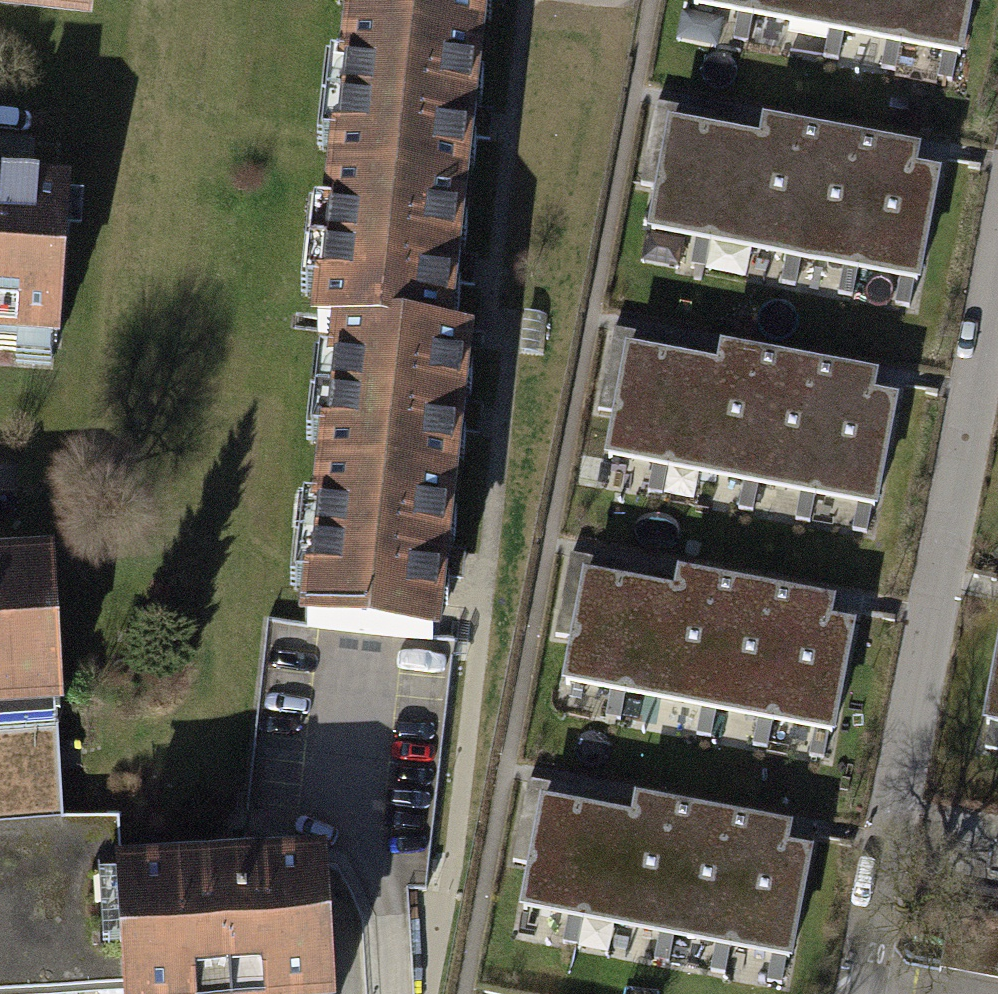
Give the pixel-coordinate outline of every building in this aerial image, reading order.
[(341,24),(481,39),(485,0),(343,0),(341,24)] [(758,22),(763,0),(687,0),(685,8),(758,22)] [(847,0),(763,0),(758,22),(839,37),(847,0)] [(911,0),(847,0),(839,37),(901,49),(911,0)] [(901,49),(968,62),(980,0),(911,0),(901,49)] [(481,39),(341,24),(324,172),(464,188),(481,39)] [(642,234),(715,248),(737,135),(711,130),(714,115),(656,104),(641,185),(651,187),(642,234)] [(796,263),(822,129),(763,118),(758,139),(737,135),(715,248),(796,263)] [(858,275),(884,141),(822,129),(796,263),(858,275)] [(923,149),(884,141),(858,275),(925,288),(946,178),(918,172),(923,149)] [(464,188),(324,172),(307,322),(325,324),(447,337),(464,188)] [(61,185),(0,180),(0,345),(49,348),(61,185)] [(451,489),(468,340),(447,337),(325,324),(308,473),(451,489)] [(598,458),(671,472),(693,360),(667,355),(669,344),(612,333),(597,409),(607,411),(598,458)] [(752,488),(778,354),(719,343),(715,364),(693,360),(671,472),(752,488)] [(814,500),(840,366),(778,354),(752,488),(814,500)] [(879,374),(840,366),(814,500),(881,513),(902,403),(875,398),(879,374)] [(435,638),(451,489),(308,473),(291,622),(435,638)] [(47,556),(0,558),(0,720),(56,717),(47,556)] [(556,684),(629,698),(651,586),(625,581),(627,570),(570,559),(555,635),(565,637),(556,684)] [(710,714),(736,580),(676,569),(672,590),(651,586),(629,698),(710,714)] [(772,726),(798,592),(736,580),(710,714),(772,726)] [(837,600),(798,592),(772,726),(838,739),(860,629),(832,623),(837,600)] [(984,729),(997,731),(997,647),(984,729)] [(62,832),(56,717),(0,720),(0,835),(62,832)] [(511,915),(583,930),(608,809),(582,804),(584,793),(527,781),(511,862),(521,864),(511,915)] [(664,946),(694,799),(635,787),(629,813),(608,809),(583,930),(664,946)] [(726,959),(756,812),(694,799),(664,946),(726,959)] [(795,819),(756,812),(726,959),(792,972),(818,849),(790,843),(795,819)] [(0,835),(0,993),(112,993),(106,870),(103,829),(62,832),(0,835)] [(323,858),(106,870),(112,993),(330,993),(323,858)] [(952,906),(939,970),(997,982),(997,916),(952,906)]
